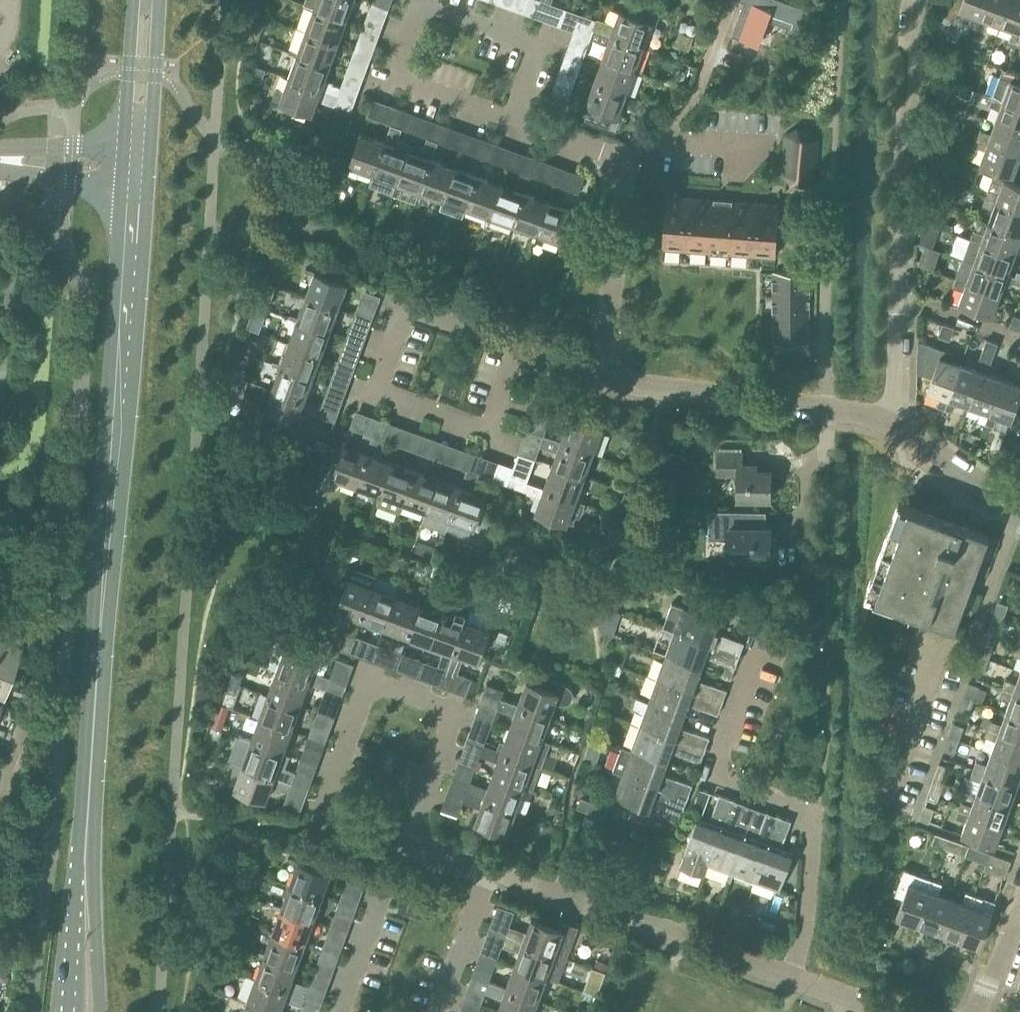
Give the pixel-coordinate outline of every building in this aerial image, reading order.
[(347,20),(354,0),(317,0),(315,6),(314,8),(347,20)] [(392,0),(374,0),(373,2),(389,8),(392,0)] [(527,14),(536,17),(541,1),(540,0),(532,0),(527,14)] [(541,1),(536,17),(543,19),(550,0),(542,0),(541,1)] [(812,11),(782,0),(742,0),(744,1),(732,35),(759,44),(768,19),(790,27),(788,33),(803,38),(812,11)] [(970,25),(977,28),(987,0),(949,0),(943,17),(955,22),(960,9),(974,14),(970,25)] [(988,19),(999,23),(1008,0),(987,0),(977,28),(984,31),(988,19)] [(1010,40),(1017,43),(1019,34),(1019,0),(1008,0),(999,23),(1014,29),(1010,40)] [(615,25),(611,35),(644,47),(645,44),(652,23),(655,24),(659,12),(628,1),(624,13),(620,11),(615,25)] [(370,11),(386,17),(389,8),(373,2),(370,11)] [(311,18),(306,31),(339,43),(347,20),(314,8),(311,18)] [(575,31),(591,37),(594,29),(578,24),(575,31)] [(339,43),(306,31),(298,53),(298,54),(330,66),(339,43)] [(611,35),(603,58),(635,70),(636,68),(644,47),(611,35)] [(375,47),(359,41),(356,49),(372,55),(375,47)] [(353,58),(369,64),(372,55),(356,49),(353,58)] [(289,77),(322,89),(330,66),(298,54),(297,56),(289,77)] [(595,82),(627,93),(635,72),(635,70),(603,58),(595,82)] [(580,67),(564,61),(561,69),(577,75),(580,67)] [(256,66),(252,76),(262,80),(266,69),(256,66)] [(999,75),(990,100),(1019,111),(1019,75),(1001,68),(999,75)] [(558,78),(574,84),(577,75),(561,69),(558,78)] [(327,100),(353,109),(356,101),(340,96),(322,90),(322,89),(289,77),(284,91),(277,89),(273,99),(313,114),(319,99),(326,101),(327,100)] [(627,93),(595,82),(586,106),(589,107),(585,118),(611,127),(614,116),(619,118),(622,109),(627,93)] [(359,93),(343,88),(340,96),(356,101),(359,93)] [(995,109),(999,110),(995,122),(1019,131),(1019,111),(990,100),(987,106),(995,109)] [(390,105),(388,109),(384,121),(393,124),(399,108),(390,105)] [(401,127),(407,111),(399,108),(393,124),(401,127)] [(409,150),(398,183),(421,191),(433,158),(439,141),(445,125),(437,122),(431,138),(429,137),(423,155),(409,150)] [(979,130),(976,138),(1019,154),(1019,131),(995,122),(991,135),(979,130)] [(439,141),(448,144),(454,128),(445,125),(439,141)] [(787,137),(785,175),(794,186),(806,187),(816,181),(819,140),(810,130),(799,130),(787,137)] [(386,141),(363,133),(348,173),(350,174),(353,166),(374,174),(386,141)] [(1013,175),(1019,156),(1019,154),(976,138),(974,145),(985,149),(980,163),(1013,175)] [(484,139),(478,155),(486,158),(492,142),(484,139)] [(374,174),(396,182),(398,183),(409,150),(386,141),(374,174)] [(495,161),(500,145),(492,142),(486,158),(495,161)] [(503,184),(491,217),(515,225),(526,193),(532,176),(539,158),(530,155),(521,181),(519,181),(516,189),(503,184)] [(444,200),(456,167),(433,158),(421,191),(443,199),(444,200)] [(540,178),(547,161),(539,158),(532,176),(540,178)] [(456,167),(444,200),(467,208),(480,175),(456,167)] [(572,189),(580,192),(586,176),(578,173),(572,189)] [(491,217),(503,184),(480,175),(467,208),(490,216),(491,217)] [(992,177),(984,198),(1019,211),(1019,187),(992,177)] [(669,189),(664,243),(777,252),(781,198),(669,189)] [(537,233),(549,201),(526,193),(515,225),(536,233),(537,233)] [(1019,234),(1019,211),(984,198),(982,204),(993,208),(988,222),(1019,234)] [(549,201),(537,233),(562,242),(573,210),(549,201)] [(933,248),(940,228),(921,221),(920,243),(933,248)] [(970,238),(1013,254),(1019,236),(1019,234),(988,222),(983,235),(972,231),(970,238)] [(970,238),(967,246),(962,258),(973,262),(1006,274),(1013,254),(970,238)] [(969,275),(958,271),(955,279),(999,294),(1006,274),(973,262),(969,275)] [(307,270),(306,272),(314,275),(306,296),(338,308),(347,284),(307,270)] [(1012,282),(1019,285),(1019,274),(1015,272),(1012,282)] [(774,274),(773,344),(809,345),(810,275),(774,274)] [(953,285),(964,289),(958,305),(991,316),(999,294),(955,279),(953,285)] [(298,320),(330,331),(338,308),(306,296),(298,318),(298,320)] [(376,313),(359,307),(356,314),(373,321),(376,313)] [(353,323),(370,329),(373,321),(356,314),(353,323)] [(291,316),(289,319),(297,321),(289,343),(321,355),(330,331),(298,320),(298,318),(291,316)] [(1011,317),(1007,328),(1018,332),(1019,328),(1019,321),(1011,317)] [(937,337),(948,341),(953,329),(941,325),(937,337)] [(995,345),(986,341),(982,352),(991,355),(995,345)] [(926,391),(939,396),(935,407),(943,410),(959,365),(950,362),(952,354),(918,342),(916,373),(931,378),(926,391)] [(281,367),(313,378),(321,355),(289,343),(281,366),(281,367)] [(978,363),(987,366),(991,355),(982,352),(978,363)] [(339,361),(356,368),(359,359),(342,353),(339,361)] [(336,370),(353,376),(356,368),(339,361),(336,370)] [(273,363),(272,366),(280,369),(272,390),(304,402),(313,378),(281,367),(281,366),(273,363)] [(943,410),(950,413),(954,401),(968,406),(980,373),(959,365),(943,410)] [(237,371),(235,376),(243,379),(246,374),(237,371)] [(984,425),(1000,380),(980,373),(968,406),(981,411),(977,423),(984,425)] [(1019,391),(1019,387),(1000,380),(984,425),(991,428),(995,417),(1009,422),(1019,391)] [(272,390),(264,413),(256,410),(256,412),(259,413),(256,423),(287,434),(291,425),(296,426),(301,410),(319,416),(322,409),(304,402),(272,390)] [(342,406),(325,400),(322,409),(339,415),(342,406)] [(319,416),(336,422),(339,415),(322,409),(319,416)] [(373,418),(364,444),(362,444),(359,451),(345,446),(339,463),(334,460),(321,485),(323,486),(326,488),(329,489),(333,489),(336,488),(339,486),(342,483),(343,482),(358,487),(369,455),(376,437),(381,421),(373,418)] [(610,433),(571,419),(562,443),(594,455),(602,434),(609,437),(610,433)] [(376,437),(384,440),(390,424),(381,421),(376,437)] [(544,437),(547,429),(531,423),(528,431),(544,437)] [(525,439),(541,445),(541,446),(559,453),(553,466),(586,478),(585,480),(592,482),(594,479),(586,476),(594,455),(562,443),(544,437),(528,431),(525,439)] [(632,433),(627,446),(639,450),(643,437),(632,433)] [(420,435),(414,451),(422,454),(428,438),(420,435)] [(430,457),(436,441),(428,438),(422,454),(430,457)] [(460,468),(469,471),(475,455),(466,452),(460,468)] [(719,452),(718,475),(738,475),(738,498),(740,498),(741,501),(747,501),(748,498),(771,499),(771,471),(756,471),(756,464),(743,464),(743,452),(719,452)] [(393,463),(369,455),(358,487),(381,496),(393,463)] [(475,455),(469,471),(462,489),(451,521),(475,530),(487,497),(472,492),(478,474),(477,474),(483,458),(475,455)] [(401,513),(404,504),(416,472),(393,463),(381,496),(378,505),(401,513)] [(586,478),(553,466),(545,490),(577,501),(585,480),(586,478)] [(531,475),(514,469),(511,477),(528,483),(531,475)] [(404,504),(426,512),(427,512),(439,480),(416,472),(404,504)] [(536,513),(568,525),(576,528),(577,525),(569,523),(577,501),(545,490),(528,483),(511,477),(508,486),(542,498),(536,513)] [(423,519),(426,520),(429,513),(451,521),(462,489),(439,480),(427,512),(426,512),(423,519)] [(633,483),(629,494),(636,497),(637,497),(638,497),(642,487),(633,483)] [(898,503),(866,595),(956,628),(988,535),(898,503)] [(730,560),(750,561),(750,556),(770,556),(770,553),(775,553),(775,536),(770,536),(770,526),(766,526),(750,526),(751,511),(751,510),(710,510),(709,538),(726,538),(726,556),(730,556),(730,560)] [(468,570),(474,556),(466,553),(457,557),(454,565),(468,570)] [(344,594),(338,609),(362,618),(373,586),(374,586),(377,577),(346,565),(336,591),(344,594)] [(401,582),(400,587),(385,627),(408,635),(420,603),(406,598),(411,586),(401,582)] [(395,594),(374,586),(373,586),(362,618),(385,627),(400,587),(398,586),(395,594)] [(728,598),(699,592),(695,602),(723,612),(728,598)] [(1008,605),(998,601),(993,615),(1003,618),(1008,605)] [(716,632),(720,619),(723,612),(695,602),(693,609),(672,602),(663,626),(676,631),(676,630),(741,654),(745,643),(716,632)] [(443,612),(445,612),(447,604),(444,603),(442,611),(420,603),(408,635),(432,644),(443,612)] [(443,686),(451,689),(459,665),(461,666),(464,656),(479,661),(495,617),(471,608),(466,620),(443,686)] [(442,659),(433,683),(443,686),(466,620),(445,612),(443,612),(432,644),(444,648),(441,658),(442,659)] [(988,629),(998,632),(1003,618),(993,615),(988,629)] [(667,654),(703,667),(707,654),(737,665),(741,654),(676,630),(676,631),(667,654)] [(347,633),(341,650),(349,653),(356,636),(347,633)] [(358,656),(364,639),(356,636),(349,653),(358,656)] [(18,662),(23,649),(0,641),(0,656),(18,662)] [(631,642),(628,649),(635,651),(638,644),(631,642)] [(994,645),(983,642),(978,655),(989,659),(994,645)] [(286,646),(278,670),(310,681),(327,688),(343,694),(346,685),(330,679),(331,678),(313,672),(318,658),(286,646)] [(393,649),(387,666),(396,669),(402,652),(393,649)] [(404,672),(410,655),(402,652),(396,669),(404,672)] [(703,667),(667,654),(659,677),(724,701),(728,690),(698,679),(703,667)] [(973,669),(984,673),(989,659),(978,655),(973,669)] [(0,656),(0,689),(8,691),(18,662),(0,656)] [(626,674),(629,667),(622,664),(619,671),(626,674)] [(242,677),(240,672),(234,670),(231,679),(240,683),(242,677)] [(278,670),(270,692),(269,693),(301,705),(310,681),(278,670)] [(551,716),(556,702),(561,703),(567,703),(572,701),(575,693),(572,687),(568,683),(544,675),(541,685),(528,680),(519,704),(551,716)] [(1017,683),(1007,679),(1003,688),(1019,694),(1019,675),(1017,683)] [(724,701),(659,677),(650,701),(685,714),(690,701),(720,712),(724,701)] [(233,691),(238,688),(240,683),(231,679),(227,689),(233,691)] [(505,689),(488,683),(485,692),(502,698),(505,689)] [(979,686),(968,683),(964,696),(974,700),(979,686)] [(327,688),(324,696),(340,702),(343,694),(327,688)] [(1019,717),(1019,694),(1003,688),(1000,696),(1011,700),(1007,712),(1019,717)] [(482,700),(499,706),(502,698),(485,692),(482,700)] [(269,695),(261,717),(293,728),(301,705),(269,693),(269,695)] [(958,710),(969,714),(974,700),(964,696),(958,710)] [(650,701),(641,697),(637,707),(643,720),(641,725),(706,749),(710,738),(681,727),(685,714),(650,701)] [(519,704),(502,698),(499,706),(498,709),(515,715),(511,727),(543,739),(551,716),(519,704)] [(1019,739),(1019,717),(1007,712),(1003,723),(992,719),(989,728),(1019,739)] [(253,740),(284,751),(293,728),(261,717),(253,738),(253,740)] [(964,726),(954,723),(949,736),(959,740),(964,726)] [(632,748),(668,761),(673,749),(702,759),(706,749),(641,725),(632,748)] [(330,732),(314,726),(310,735),(326,740),(330,732)] [(511,727),(503,750),(542,765),(551,742),(543,739),(511,727)] [(1019,762),(1019,739),(989,728),(986,737),(996,741),(992,752),(1019,762)] [(485,744),(488,735),(472,729),(469,738),(485,744)] [(307,743),(323,749),(326,740),(310,735),(307,743)] [(241,736),(233,759),(244,763),(294,781),(297,773),(297,771),(285,767),(290,753),(284,751),(253,740),(241,736)] [(944,750),(954,754),(959,740),(949,736),(944,750)] [(593,737),(589,746),(599,749),(602,740),(593,737)] [(469,738),(466,746),(490,755),(490,756),(499,760),(494,773),(534,788),(542,765),(503,750),(485,744),(469,738)] [(668,761),(624,745),(615,769),(624,772),(689,796),(693,784),(664,773),(668,761)] [(992,752),(988,764),(977,760),(974,768),(1018,785),(1019,779),(1019,762),(992,752)] [(294,781),(244,763),(235,787),(267,799),(272,785),(280,788),(281,786),(290,790),(294,781)] [(949,767),(939,764),(934,777),(944,781),(949,767)] [(1018,785),(974,768),(971,777),(981,781),(977,793),(1011,805),(1018,785)] [(615,796),(651,809),(653,803),(678,822),(679,821),(675,818),(683,806),(685,807),(689,796),(624,772),(615,796)] [(313,778),(297,773),(294,781),(310,787),(313,778)] [(494,773),(489,788),(455,776),(451,785),(518,809),(525,788),(533,791),(534,788),(494,773)] [(929,791),(939,795),(944,781),(934,777),(929,791)] [(290,790),(306,796),(310,787),(294,781),(290,790)] [(451,785),(448,793),(482,805),(476,822),(516,837),(517,834),(509,831),(518,809),(451,785)] [(1011,805),(977,793),(973,804),(962,800),(959,809),(1003,825),(1011,805)] [(722,795),(711,825),(698,820),(696,825),(689,823),(685,834),(692,836),(681,866),(705,875),(709,864),(733,799),(722,795)] [(558,799),(550,796),(544,801),(545,809),(553,812),(559,807),(558,799)] [(581,797),(578,807),(604,816),(608,806),(581,797)] [(733,799),(709,864),(730,872),(727,880),(730,881),(733,873),(745,837),(733,833),(744,803),(733,799)] [(924,805),(919,819),(929,822),(934,809),(924,805)] [(956,818),(966,822),(962,834),(996,846),(1003,825),(959,809),(956,818)] [(733,873),(730,881),(731,881),(734,873),(756,882),(773,837),(780,816),(769,812),(758,842),(745,837),(733,873)] [(588,815),(584,824),(593,828),(597,818),(588,815)] [(756,882),(780,890),(793,855),(780,850),(791,820),(780,816),(773,837),(756,882)] [(684,835),(672,831),(668,840),(680,845),(684,835)] [(945,848),(949,838),(936,834),(932,844),(945,848)] [(949,838),(945,848),(966,856),(970,846),(962,843),(949,838)] [(970,846),(966,856),(986,863),(990,853),(977,849),(970,846)] [(1005,878),(1011,861),(990,853),(986,863),(984,871),(1005,878)] [(322,896),(331,872),(291,858),(290,861),(298,864),(290,885),(322,896)] [(918,924),(934,880),(904,869),(895,894),(904,897),(897,916),(918,924)] [(938,931),(950,898),(939,894),(943,883),(934,880),(918,924),(938,931)] [(282,908),(314,920),(322,896),(290,885),(282,906),(282,908)] [(959,939),(975,895),(966,891),(962,902),(950,898),(938,931),(959,939)] [(360,900),(343,894),(339,903),(357,909),(360,900)] [(981,946),(992,913),(979,908),(983,898),(975,895),(959,939),(981,946)] [(709,907),(718,910),(721,903),(712,899),(709,907)] [(274,903),(273,906),(281,909),(273,932),(305,943),(314,920),(282,908),(282,906),(274,903)] [(336,911),(353,918),(357,909),(339,903),(336,911)] [(236,907),(233,916),(236,917),(240,919),(243,910),(239,909),(236,907)] [(527,934),(509,927),(493,921),(490,930),(567,958),(579,926),(556,918),(554,926),(532,918),(527,934)] [(487,938),(521,950),(515,965),(547,977),(547,978),(554,981),(555,980),(559,981),(567,958),(490,930),(487,938)] [(273,932),(265,953),(265,955),(297,966),(305,943),(273,932)] [(343,947),(326,941),(322,949),(339,956),(343,947)] [(319,958),(336,964),(339,956),(322,949),(319,958)] [(323,1002),(326,994),(301,985),(302,984),(292,980),(297,966),(265,955),(265,953),(257,950),(257,952),(256,953),(264,956),(256,978),(288,990),(305,996),(323,1002)] [(547,977),(515,965),(507,988),(539,1000),(547,978),(547,977)] [(592,967),(584,991),(596,996),(597,996),(606,973),(605,972),(592,967)] [(492,974),(476,968),(473,976),(489,982),(492,974)] [(486,991),(494,994),(503,998),(498,1011),(499,1011),(534,1011),(539,1000),(507,988),(489,982),(473,976),(470,985),(486,991)] [(256,978),(248,1001),(278,1011),(280,1011),(285,998),(302,1005),(305,996),(288,990),(256,978)] [(302,1005),(319,1011),(323,1002),(305,996),(302,1005)] [(239,1000),(247,1003),(244,1011),(277,1011),(248,1001),(248,1000),(240,997),(239,1000)]
